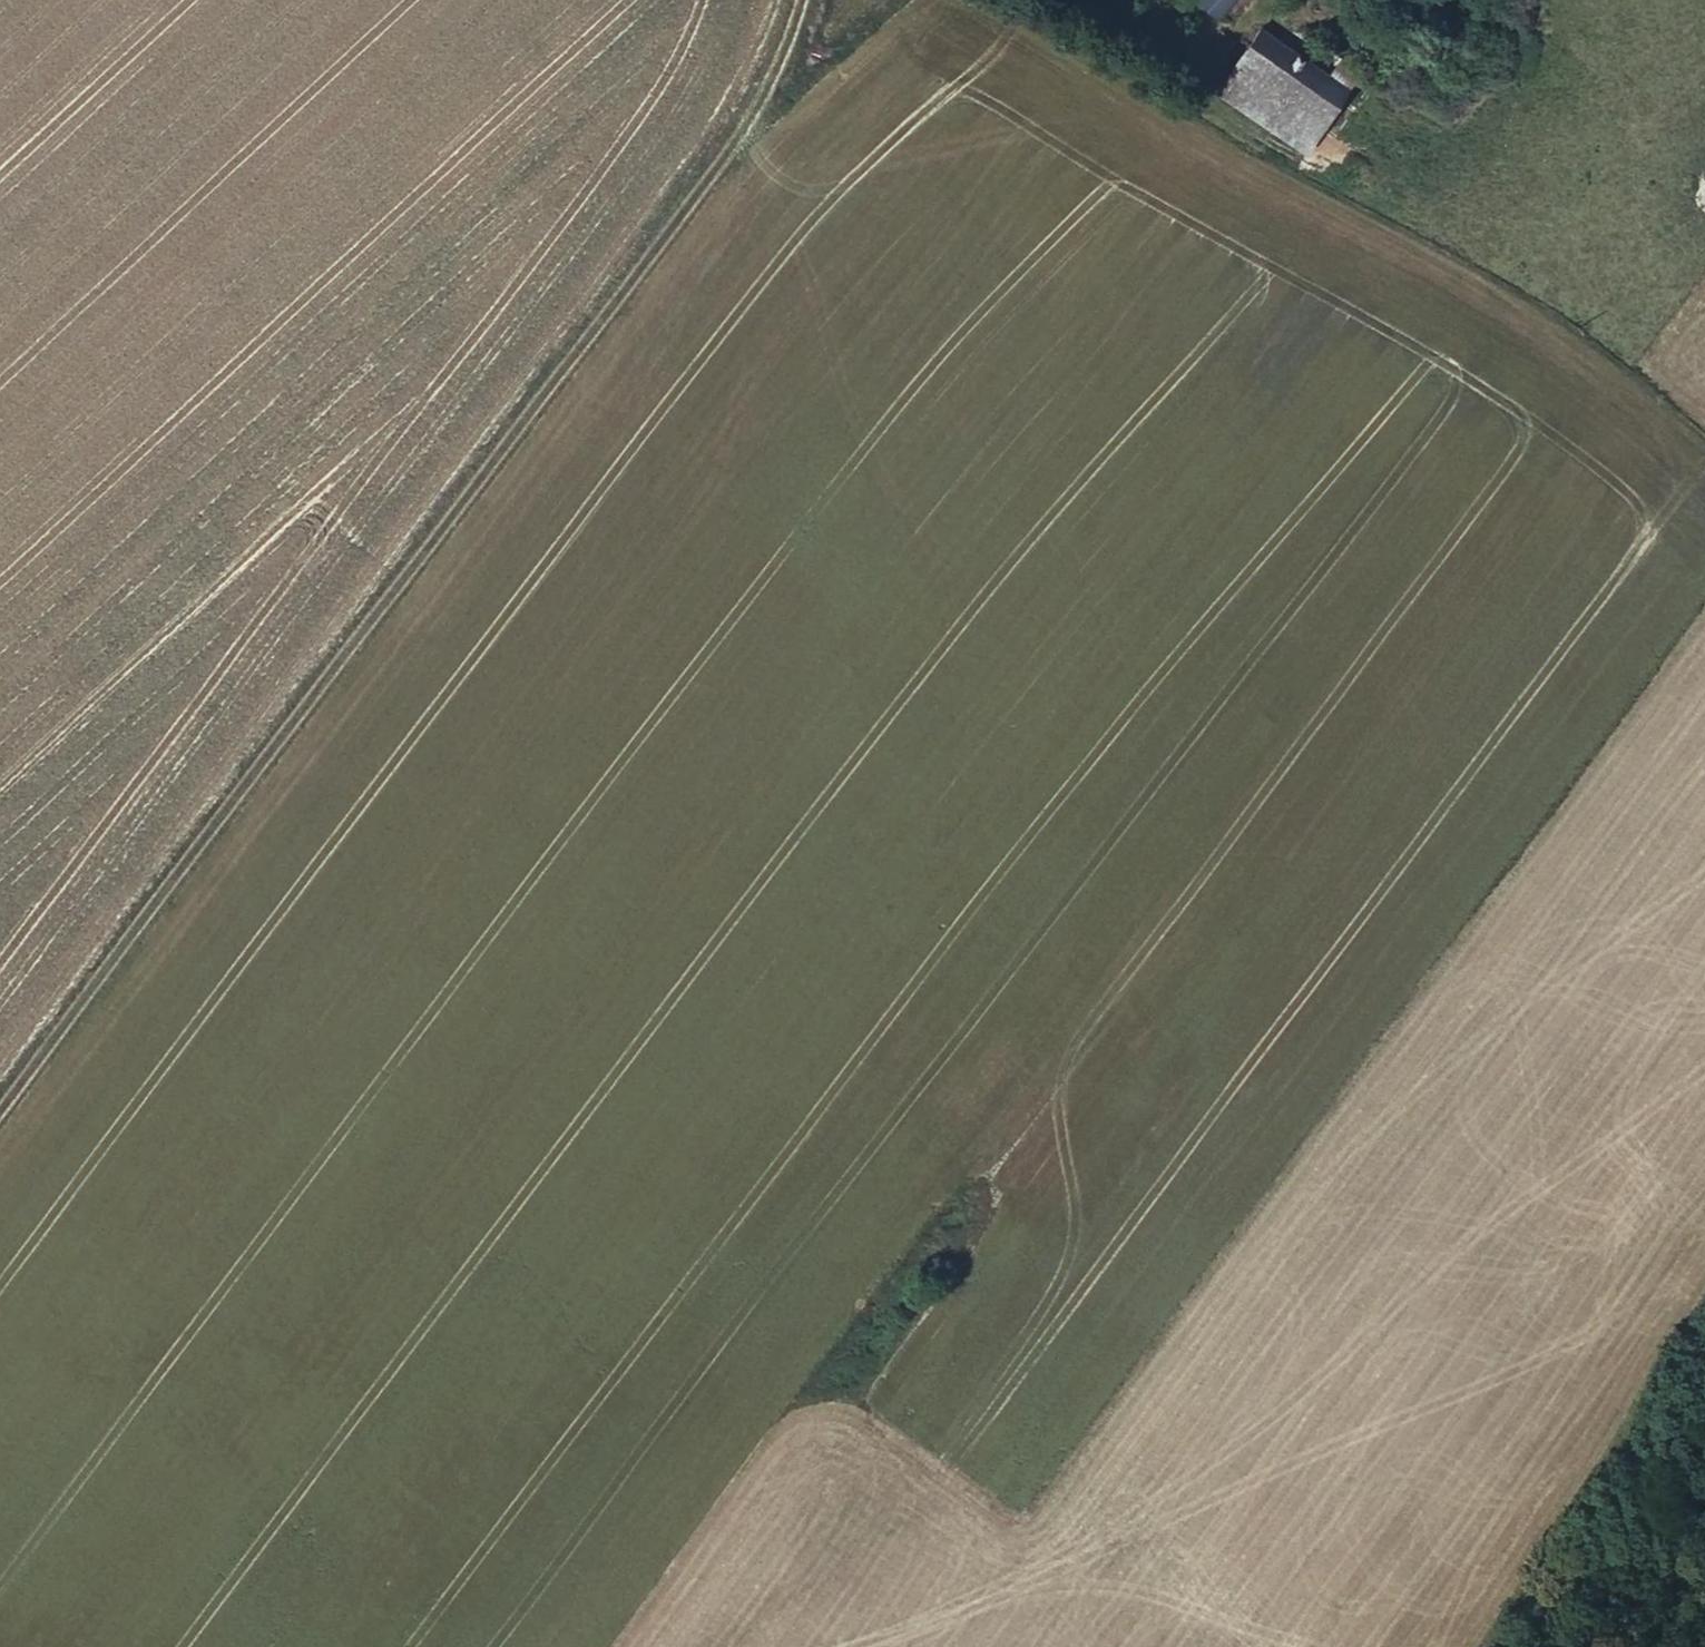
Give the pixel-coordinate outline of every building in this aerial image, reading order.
[(1203,10),(1238,33),(1254,11),(1238,1),(1240,0),(1210,0),(1203,10)] [(1265,44),(1225,102),(1314,158),(1367,79),(1347,64),(1332,86),(1265,44)]
